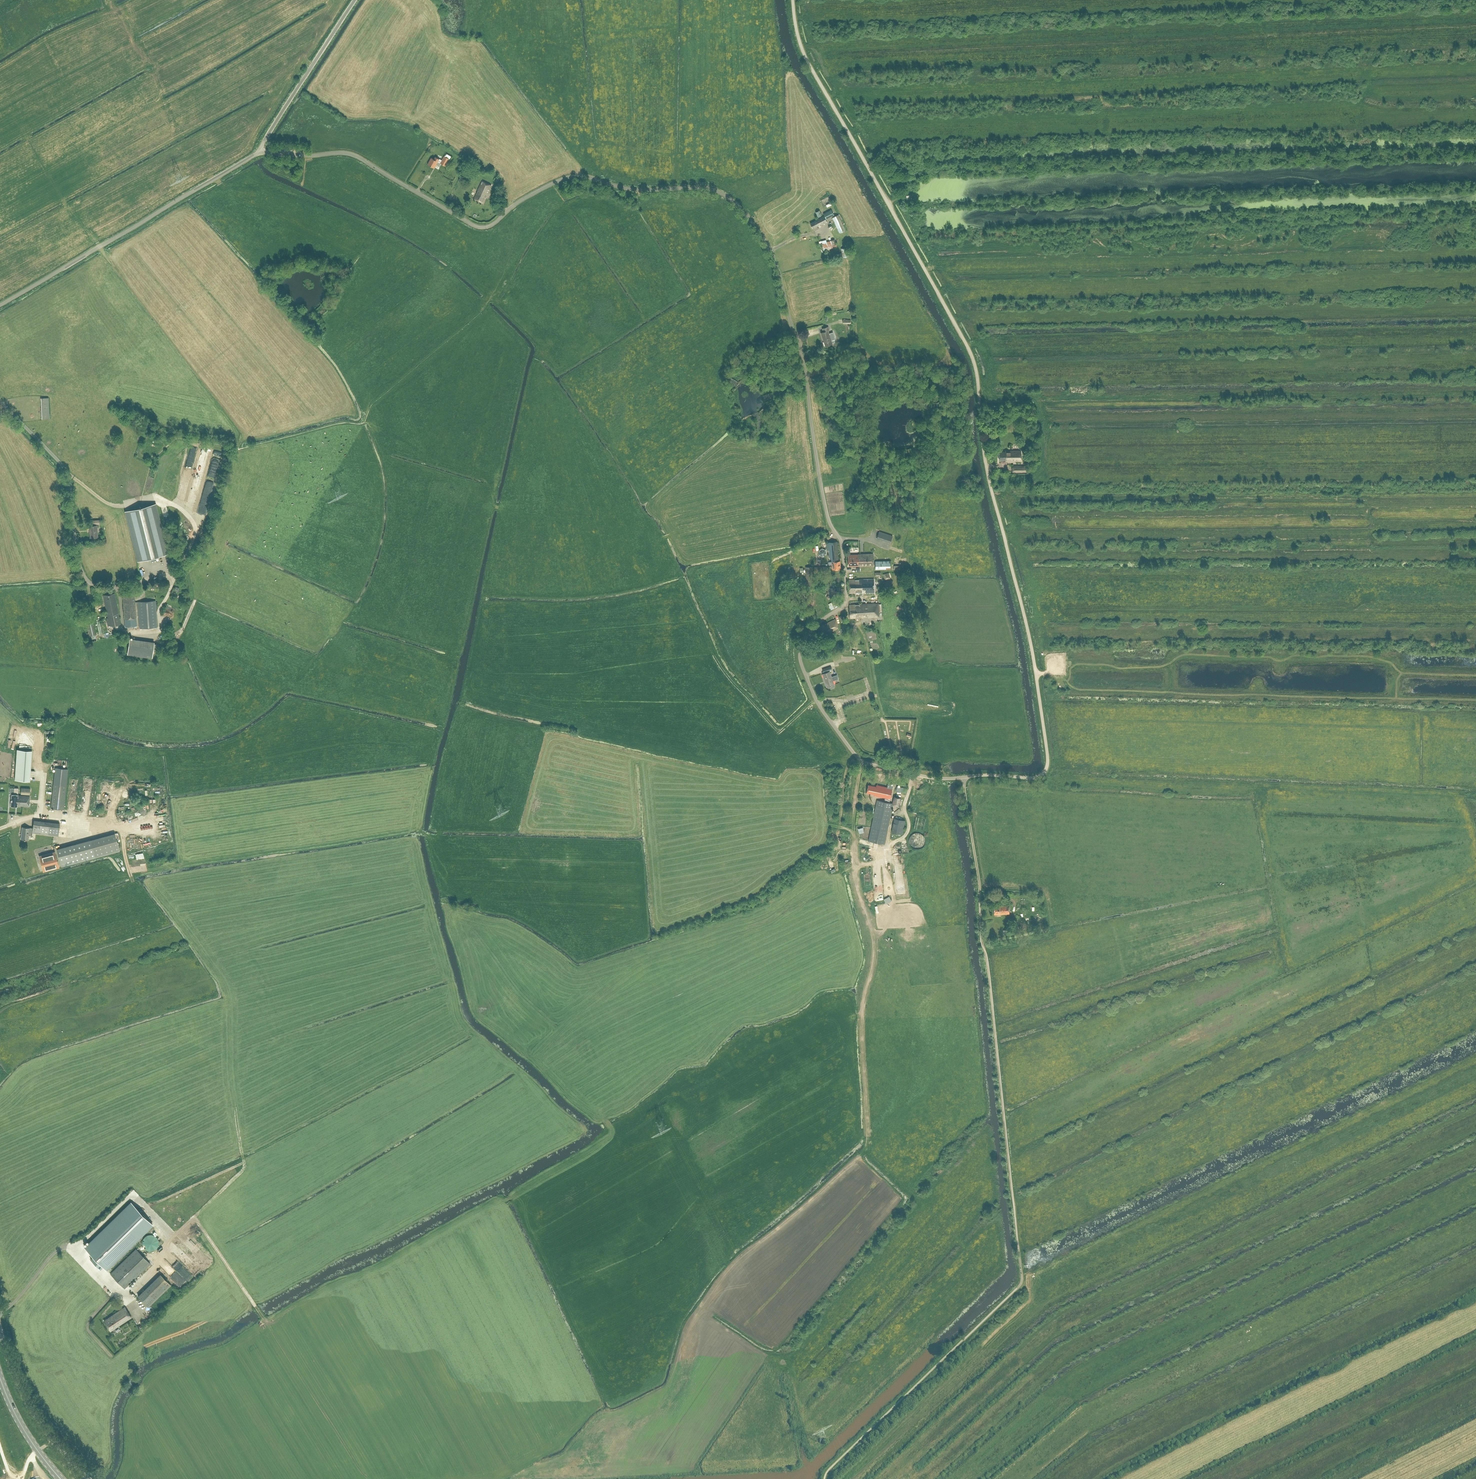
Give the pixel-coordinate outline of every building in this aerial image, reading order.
[(427,164),(434,168),(439,158),(435,156),(434,159),(431,157),(427,164)] [(449,158),(444,156),(440,163),(445,166),(449,158)] [(463,180),(468,171),(464,170),(460,178),(463,180)] [(487,194),(491,185),(482,181),(478,190),(474,198),(483,202),(487,194)] [(831,210),(823,214),(826,219),(834,215),(831,210)] [(843,225),(846,224),(843,217),(840,218),(839,219),(838,215),(832,218),(839,232),(845,230),(843,226),(843,225)] [(817,226),(826,221),(824,216),(815,220),(815,221),(810,223),(812,228),(817,225),(817,226)] [(823,332),(821,333),(825,346),(832,344),(828,330),(829,330),(828,326),(822,328),(823,332)] [(41,398),(42,418),(49,418),(48,398),(41,398)] [(1021,461),(1020,451),(1005,451),(1005,452),(999,452),(999,460),(1005,460),(1005,461),(1021,461)] [(138,561),(167,553),(155,504),(125,511),(138,561)] [(98,537),(97,525),(89,526),(90,537),(98,537)] [(877,538),(890,542),(893,536),(879,531),(877,538)] [(831,559),(831,561),(831,562),(832,569),(840,569),(840,561),(839,561),(837,541),(826,542),(828,559),(831,559)] [(825,543),(821,543),(821,550),(818,551),(818,557),(826,557),(825,543)] [(860,566),(860,554),(848,554),(848,566),(860,566)] [(860,554),(860,566),(873,565),(873,554),(860,554)] [(890,568),(890,560),(875,561),(875,569),(890,568)] [(813,566),(805,567),(806,586),(814,586),(813,566)] [(862,589),(862,579),(858,579),(848,580),(849,593),(855,593),(855,592),(862,592),(862,589)] [(862,579),(862,589),(866,589),(866,592),(874,592),(873,579),(862,579)] [(123,592),(125,626),(136,626),(135,603),(137,603),(139,628),(157,627),(155,600),(135,602),(134,591),(123,592)] [(120,623),(114,593),(103,595),(107,618),(106,618),(108,626),(120,623)] [(830,611),(836,609),(834,602),(828,604),(830,611)] [(849,605),(850,618),(863,617),(863,614),(866,613),(866,617),(879,616),(878,603),(859,604),(849,605)] [(96,640),(91,619),(86,620),(89,636),(86,636),(88,642),(96,640)] [(824,634),(838,628),(834,619),(819,627),(824,634)] [(874,632),(867,633),(871,651),(878,649),(874,632)] [(154,644),(130,641),(128,656),(152,659),(154,644)] [(829,671),(823,673),(822,673),(827,686),(834,684),(833,680),(838,678),(836,675),(831,676),(829,671)] [(41,736),(42,745),(43,745),(43,747),(50,746),(50,736),(41,736)] [(17,750),(15,782),(30,782),(32,751),(17,750)] [(55,769),(51,808),(63,809),(67,771),(55,769)] [(889,802),(893,785),(887,784),(887,787),(876,785),(876,786),(868,784),(866,792),(874,794),(874,795),(885,797),(884,800),(889,802)] [(18,788),(16,788),(14,788),(14,794),(11,794),(10,805),(17,806),(17,805),(29,806),(29,796),(18,795),(18,788)] [(895,796),(893,805),(900,806),(902,797),(895,796)] [(868,840),(884,844),(892,803),(877,800),(868,840)] [(902,834),(905,820),(894,818),(891,831),(902,834)] [(33,828),(22,827),(21,839),(28,840),(29,835),(32,836),(32,832),(40,833),(58,835),(59,823),(34,820),(33,828)] [(90,840),(95,857),(119,851),(114,833),(90,840)] [(914,849),(917,849),(919,848),(922,847),(923,845),(924,842),(924,839),(923,837),(921,835),(919,834),(916,833),(913,834),(911,835),(910,837),(909,839),(908,841),(909,844),(910,846),(911,847),(914,849)] [(61,866),(95,857),(90,840),(57,849),(61,866)] [(44,871),(59,867),(55,852),(40,856),(44,871)] [(883,887),(873,887),(874,904),(883,903),(883,887)] [(994,914),(1009,913),(1008,904),(993,905),(994,914)] [(106,1269),(152,1224),(131,1202),(84,1247),(93,1256),(90,1259),(100,1269),(103,1266),(106,1269)] [(156,1237),(155,1236),(153,1235),(152,1234),(150,1234),(149,1234),(147,1235),(145,1236),(144,1237),(143,1238),(143,1240),(142,1241),(142,1243),(142,1244),(143,1245),(143,1247),(144,1248),(145,1249),(146,1249),(148,1250),(149,1250),(151,1251),(152,1250),(153,1250),(154,1249),(156,1249),(156,1248),(157,1247),(158,1245),(158,1244),(158,1243),(158,1241),(158,1240),(157,1238),(156,1237)] [(150,1263),(136,1248),(110,1273),(124,1288),(150,1263)] [(187,1259),(187,1260),(183,1262),(192,1274),(201,1268),(192,1255),(187,1259)] [(176,1275),(178,1273),(172,1268),(166,1273),(180,1288),(185,1284),(176,1275)] [(181,1277),(182,1276),(182,1277),(181,1279),(186,1283),(192,1276),(184,1269),(178,1275),(181,1277)] [(171,1284),(161,1274),(138,1296),(148,1306),(171,1284)] [(124,1306),(103,1320),(110,1330),(131,1316),(124,1306)]
